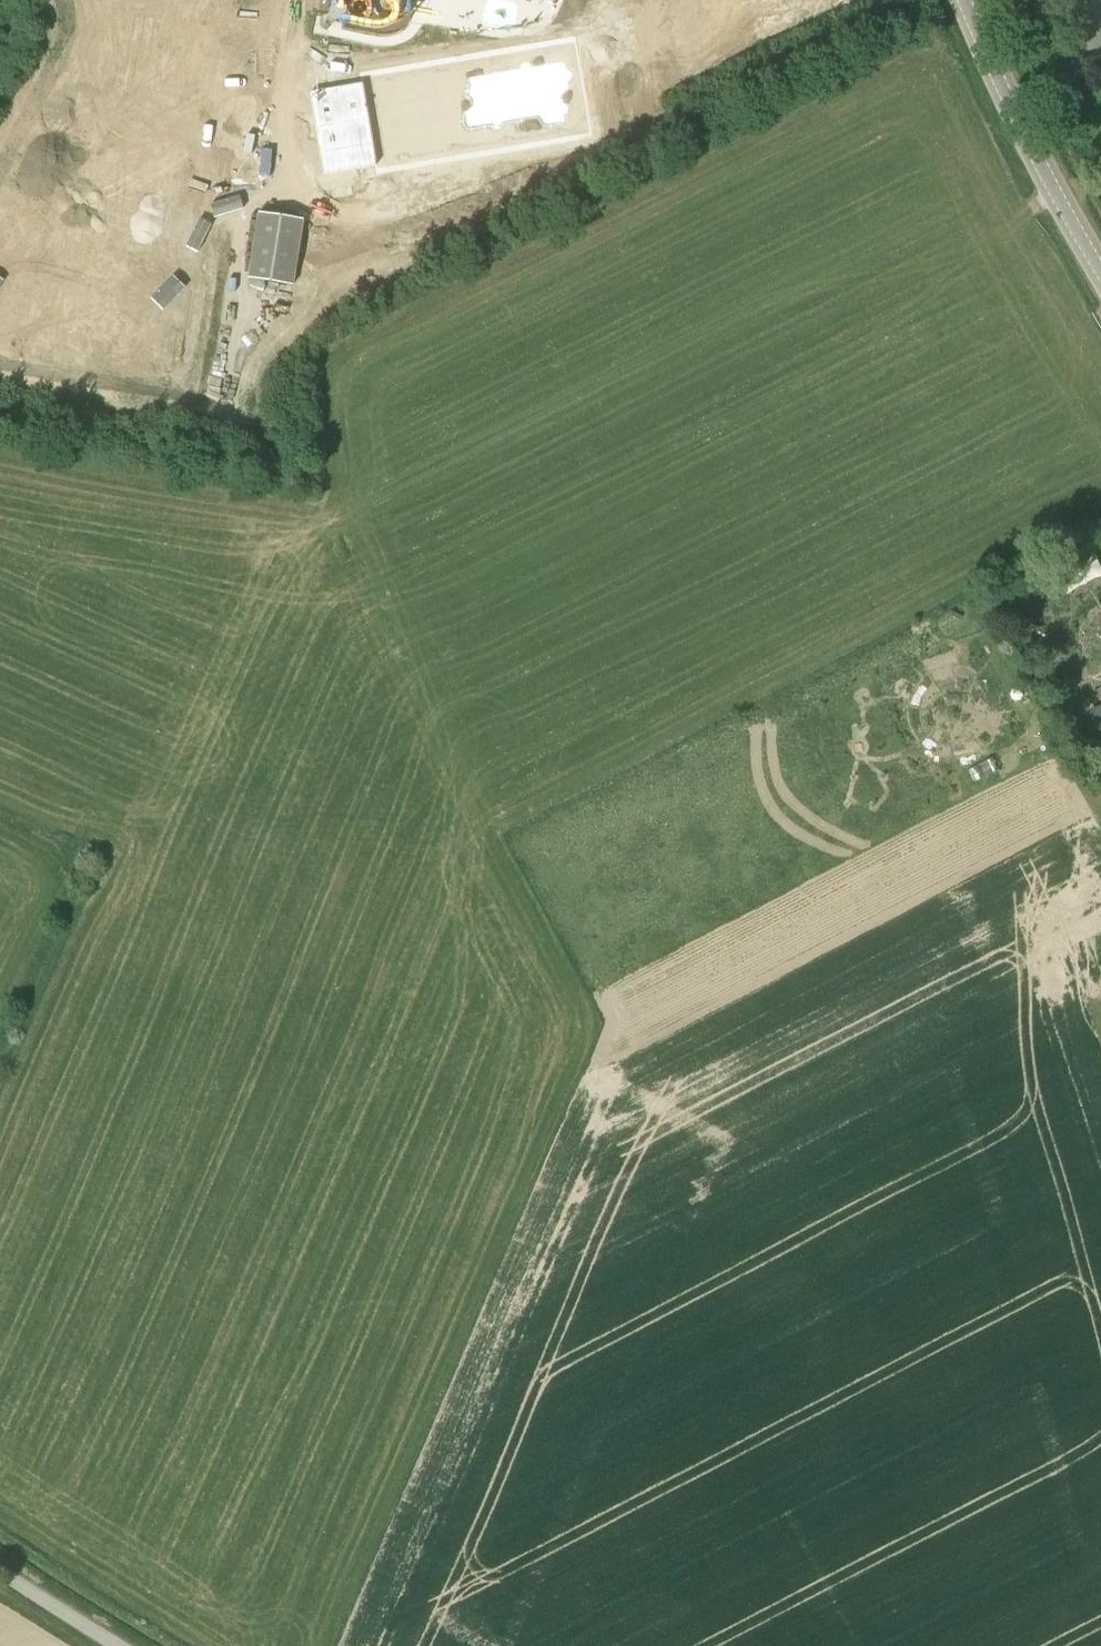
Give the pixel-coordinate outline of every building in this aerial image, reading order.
[(316,92),(336,173),(387,160),(389,168),(600,115),(576,19),(365,72),(367,79),(316,92)] [(259,213),(248,279),(294,286),(304,220),(259,213)]
